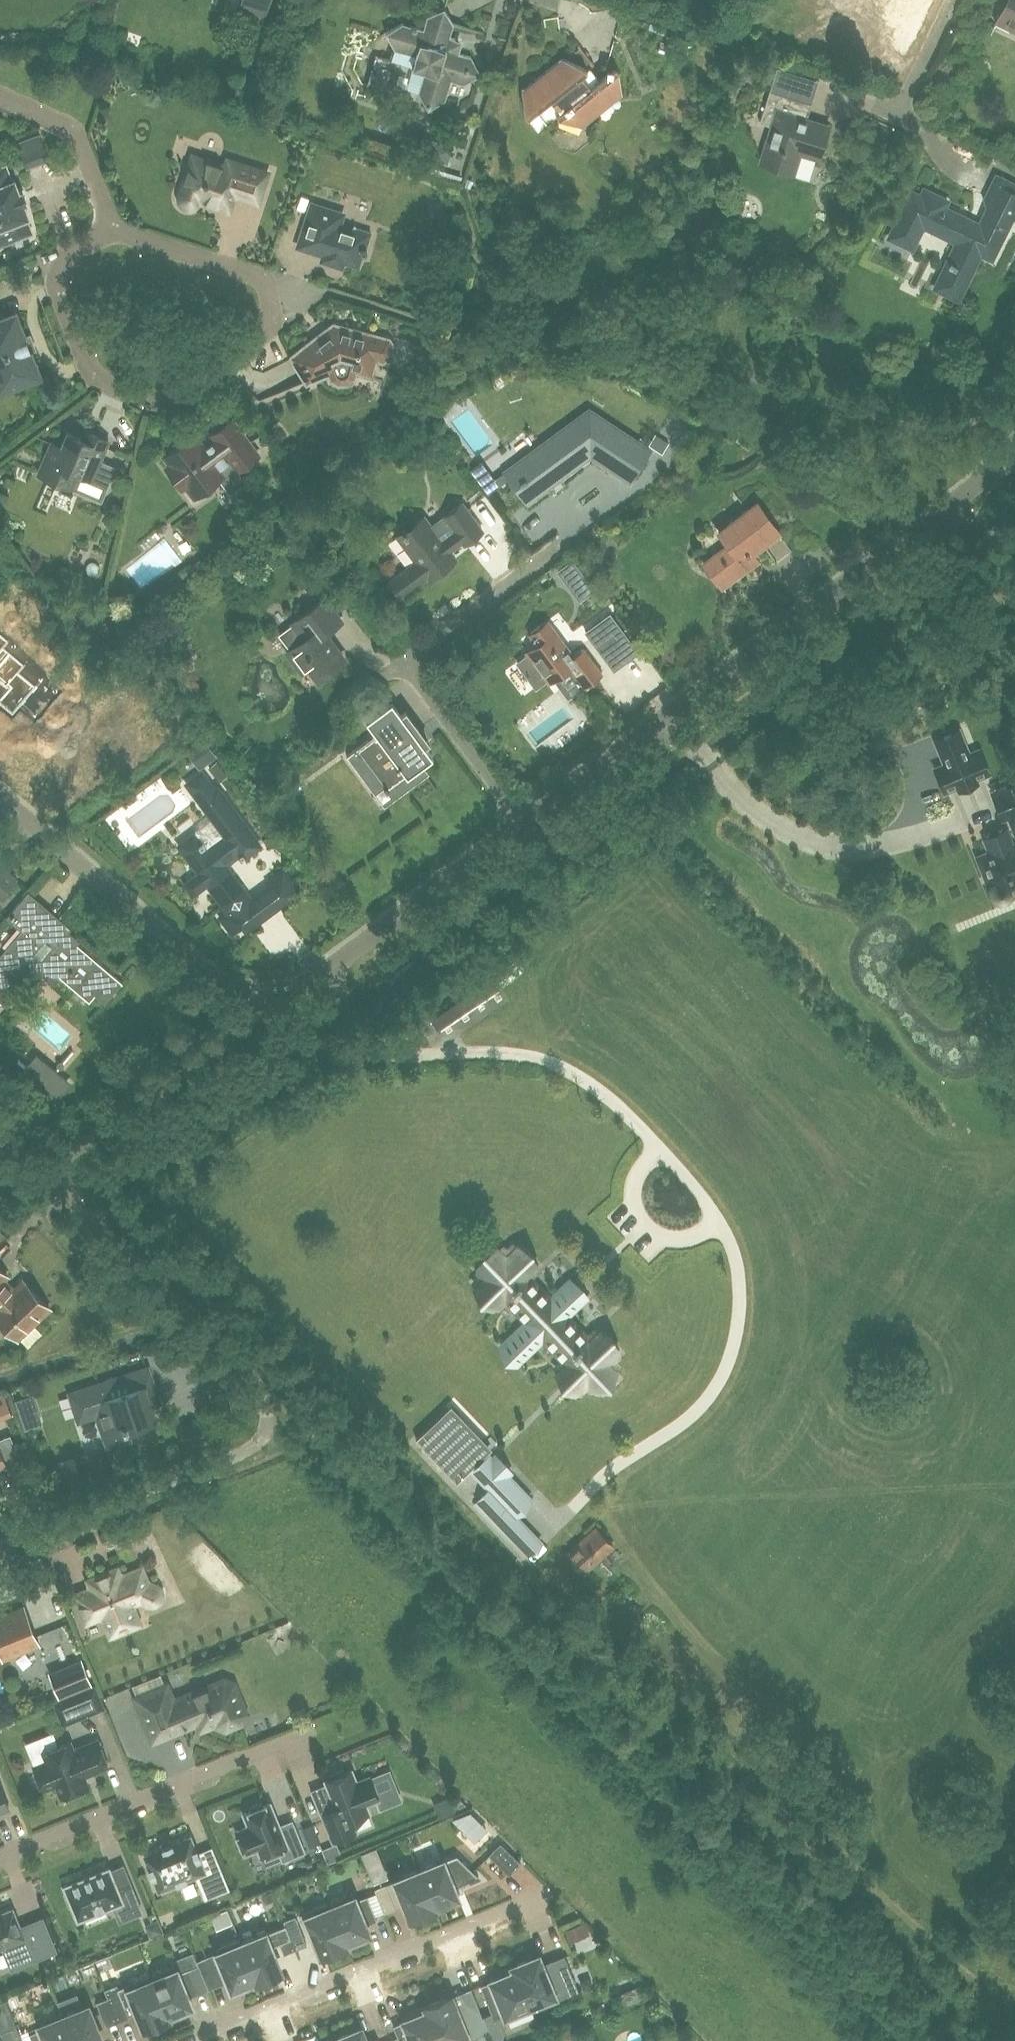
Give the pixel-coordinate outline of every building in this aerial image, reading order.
[(237,14),(263,22),(270,0),(242,0),(237,14)] [(995,21),(1014,30),(1014,0),(1005,0),(995,21)] [(374,58),(365,87),(415,102),(419,90),(429,108),(446,98),(452,78),(465,82),(480,73),(470,56),(458,52),(462,40),(449,36),(453,23),(443,7),(427,16),(423,29),(401,22),(386,32),(396,48),(391,63),(374,58)] [(582,128),(622,95),(619,72),(617,69),(598,84),(587,71),(594,66),(579,48),(567,59),(562,57),(522,89),(525,115),(538,131),(557,116),(560,119),(582,128)] [(815,156),(824,128),(798,120),(810,79),(776,69),(760,123),(773,127),(763,160),(792,169),(797,150),(815,156)] [(17,144),(26,168),(49,159),(40,136),(17,144)] [(447,163),(452,146),(436,142),(431,157),(447,163)] [(192,156),(180,194),(180,199),(182,204),(186,207),(192,207),(196,204),(199,200),(230,210),(233,198),(257,205),(267,173),(227,160),(225,166),(192,156)] [(32,233),(26,218),(29,217),(24,204),(26,203),(26,202),(23,203),(20,194),(22,193),(22,192),(19,193),(14,180),(12,181),(6,166),(0,168),(0,245),(32,233)] [(919,223),(955,242),(933,285),(957,297),(980,252),(990,258),(1011,215),(1014,214),(1014,185),(995,175),(984,196),(987,204),(978,222),(944,205),(947,200),(922,188),(919,194),(910,189),(893,224),(914,234),(919,223)] [(299,246),(322,253),(319,263),(343,271),(347,261),(357,265),(362,251),(366,252),(367,249),(366,249),(371,232),(355,227),(356,226),(354,225),(353,230),(334,223),(337,212),(312,204),(299,246)] [(491,277),(479,273),(475,284),(487,288),(491,277)] [(40,376),(30,349),(27,350),(23,339),(26,338),(16,312),(0,319),(0,318),(0,391),(40,376)] [(376,358),(378,358),(383,358),(388,354),(390,349),(389,344),(386,340),(381,338),(334,325),(293,355),(308,381),(325,374),(328,382),(337,387),(346,387),(355,380),(357,371),(371,374),(376,358)] [(629,482),(650,450),(588,409),(578,417),(580,420),(568,429),(563,429),(561,432),(561,434),(559,435),(557,435),(553,436),(548,438),(544,441),(541,445),(539,450),(523,462),(521,459),(504,471),(527,503),(582,463),(580,460),(587,455),(629,482)] [(194,435),(164,457),(170,465),(166,468),(181,489),(186,486),(195,497),(220,479),(223,482),(231,493),(246,482),(238,471),(259,456),(232,419),(211,435),(213,438),(202,446),(194,435)] [(52,442),(38,474),(51,479),(50,480),(51,481),(52,479),(59,482),(58,484),(60,484),(60,483),(67,486),(73,471),(80,475),(92,480),(107,486),(115,468),(100,461),(109,440),(93,434),(90,442),(68,432),(62,447),(52,442)] [(1004,504),(1011,498),(1005,491),(998,497),(1004,504)] [(750,549),(776,529),(756,503),(719,531),(729,544),(705,562),(720,582),(732,573),(735,577),(740,572),(737,569),(755,556),(750,549)] [(463,543),(481,530),(462,504),(445,516),(454,529),(441,539),(425,516),(398,535),(417,561),(391,580),(401,594),(427,575),(428,577),(450,561),(445,553),(462,541),(463,543)] [(641,514),(633,524),(642,531),(650,522),(641,514)] [(588,616),(608,602),(587,573),(567,587),(588,616)] [(294,620),(295,621),(280,632),(291,647),(287,650),(301,671),(310,664),(319,678),(345,660),(325,632),(343,619),(328,597),(294,620)] [(614,670),(638,652),(610,614),(586,632),(614,670)] [(601,674),(601,673),(583,649),(571,658),(551,631),(544,622),(530,632),(537,642),(526,650),(529,653),(516,663),(535,688),(547,679),(550,682),(558,676),(569,668),(583,687),(601,674)] [(8,642),(0,636),(0,705),(13,716),(24,702),(36,688),(18,673),(24,666),(9,653),(3,648),(8,642)] [(366,720),(376,734),(347,756),(359,773),(370,765),(393,796),(425,772),(420,766),(433,756),(424,745),(428,742),(406,712),(402,715),(392,701),(366,720)] [(936,740),(945,763),(936,767),(946,792),(959,787),(975,780),(988,775),(977,750),(968,754),(959,730),(936,740)] [(243,857),(260,844),(218,788),(215,790),(202,773),(189,783),(215,818),(195,833),(196,834),(182,845),(179,841),(201,872),(204,869),(219,890),(216,892),(229,910),(222,916),(233,932),(251,918),(242,906),(252,899),(227,864),(230,861),(228,858),(239,851),(243,857)] [(1000,789),(1001,791),(994,794),(1003,816),(1010,813),(1014,826),(1014,783),(1000,789)] [(1013,851),(1007,838),(989,845),(993,853),(980,858),(984,869),(992,889),(995,895),(1001,898),(1007,895),(1014,892),(1014,850),(1013,851)] [(15,879),(6,871),(0,866),(0,896),(15,879)] [(285,870),(269,881),(281,897),(296,885),(285,870)] [(27,894),(26,893),(6,916),(21,929),(5,947),(8,950),(0,959),(0,1001),(2,1003),(16,985),(22,990),(46,963),(89,1000),(97,991),(104,996),(119,978),(66,933),(69,929),(56,919),(27,894)] [(498,985),(436,1012),(446,1034),(507,1006),(498,985)] [(58,1095),(67,1084),(58,1076),(44,1065),(35,1075),(38,1078),(35,1082),(33,1081),(33,1082),(53,1099),(57,1094),(58,1095)] [(558,1368),(580,1391),(617,1355),(595,1332),(587,1339),(566,1317),(580,1302),(565,1286),(550,1300),(528,1277),(536,1270),(514,1247),(476,1282),(498,1305),(506,1298),(528,1321),(503,1345),(519,1362),(544,1338),(566,1360),(558,1368)] [(18,1337),(50,1307),(24,1280),(14,1290),(4,1279),(8,1275),(0,1267),(0,1319),(18,1337)] [(148,1367),(71,1393),(80,1420),(98,1415),(108,1447),(130,1439),(127,1430),(157,1421),(150,1400),(156,1398),(157,1395),(148,1367)] [(40,1394),(20,1401),(29,1427),(49,1421),(40,1394)] [(484,1461),(481,1458),(480,1457),(488,1450),(448,1409),(425,1431),(425,1430),(416,1439),(457,1482),(468,1471),(476,1463),(479,1466),(484,1461)] [(490,1490),(476,1504),(499,1528),(515,1513),(531,1499),(509,1475),(511,1472),(495,1455),(492,1458),(490,1455),(484,1461),(479,1466),(473,1472),(490,1490)] [(585,1573),(613,1547),(596,1527),(567,1553),(585,1573)] [(139,1623),(136,1616),(130,1603),(142,1598),(143,1601),(149,1603),(152,1604),(153,1604),(157,1602),(158,1602),(160,1599),(161,1597),(161,1594),(161,1593),(159,1589),(159,1588),(156,1586),(151,1584),(148,1585),(141,1569),(120,1577),(117,1569),(107,1573),(89,1580),(92,1588),(76,1595),(87,1621),(103,1614),(111,1634),(139,1623)] [(39,1645),(24,1607),(0,1617),(0,1661),(39,1645)] [(220,1681),(216,1683),(173,1700),(167,1685),(136,1698),(153,1741),(197,1723),(200,1730),(216,1723),(216,1725),(226,1729),(248,1720),(234,1684),(224,1680),(221,1681),(220,1681)] [(55,1703),(64,1723),(103,1707),(94,1687),(55,1703)] [(34,1765),(43,1789),(56,1784),(61,1796),(88,1785),(84,1776),(108,1766),(98,1740),(73,1750),(70,1742),(43,1753),(46,1760),(34,1765)] [(337,1808),(321,1815),(331,1841),(357,1831),(353,1819),(369,1812),(366,1804),(377,1799),(381,1808),(400,1800),(389,1771),(370,1779),(369,1777),(356,1782),(352,1770),(345,1773),(343,1769),(331,1774),(332,1778),(326,1781),(327,1784),(337,1808)] [(9,1809),(0,1788),(0,1813),(9,1809)] [(306,1852),(295,1825),(281,1831),(270,1803),(263,1806),(262,1803),(249,1808),(251,1811),(244,1814),(249,1826),(236,1831),(245,1853),(258,1848),(261,1856),(278,1850),(282,1861),(306,1852)] [(469,1811),(453,1819),(474,1840),(486,1827),(469,1811)] [(309,1828),(314,1846),(323,1843),(319,1826),(309,1828)] [(173,1842),(165,1846),(161,1847),(161,1848),(145,1854),(144,1854),(144,1856),(145,1856),(158,1888),(158,1889),(158,1890),(160,1889),(196,1874),(205,1898),(229,1889),(219,1863),(204,1869),(191,1837),(191,1835),(189,1836),(173,1843),(173,1842)] [(501,1842),(489,1854),(509,1874),(521,1863),(501,1842)] [(480,1878),(457,1855),(419,1871),(434,1909),(453,1902),(452,1899),(457,1896),(454,1888),(480,1878)] [(121,1901),(128,1917),(142,1912),(130,1882),(116,1888),(109,1871),(110,1871),(109,1869),(107,1869),(107,1870),(67,1886),(65,1886),(66,1888),(68,1892),(64,1893),(70,1906),(73,1905),(78,1917),(77,1917),(78,1919),(80,1918),(121,1901)] [(419,1871),(386,1884),(374,1889),(384,1912),(396,1907),(394,1904),(403,1900),(410,1919),(434,1909),(419,1871)] [(352,1893),(328,1902),(346,1945),(364,1938),(363,1935),(369,1933),(365,1924),(376,1919),(367,1896),(355,1901),(352,1893)] [(328,1902),(299,1914),(306,1929),(310,1927),(322,1955),(346,1945),(328,1902)] [(2,1946),(17,1940),(27,1962),(55,1950),(42,1918),(26,1924),(26,1926),(21,1928),(13,1910),(13,1909),(13,1908),(11,1908),(11,1909),(0,1913),(0,1947),(2,1946)] [(283,1921),(285,1925),(295,1948),(306,1944),(295,1916),(283,1921)] [(577,1947),(597,1939),(588,1918),(568,1927),(577,1947)] [(240,1938),(239,1939),(257,1982),(281,1972),(271,1947),(279,1943),(284,1953),(295,1948),(285,1925),(242,1943),(240,1938)] [(217,1952),(205,1957),(217,1985),(228,1980),(232,1989),(237,1986),(239,1989),(257,1982),(239,1939),(215,1949),(217,1952)] [(538,1956),(514,1966),(532,2010),(578,1991),(564,1956),(548,1963),(549,1966),(543,1969),(538,1956)] [(175,1965),(150,1975),(168,2018),(186,2010),(185,2008),(191,2005),(188,1997),(199,1992),(189,1969),(178,1973),(175,1965)] [(490,1976),(492,1981),(480,1985),(494,2019),(505,2014),(508,2020),(532,2010),(514,1966),(490,1976)] [(144,2028),(168,2018),(150,1975),(119,1988),(117,1984),(105,1989),(108,1998),(118,2021),(129,2016),(125,2006),(134,2003),(144,2028)] [(426,2006),(441,2040),(451,2040),(466,2035),(468,2040),(480,2035),(470,2011),(459,2016),(450,1996),(426,2006)] [(106,2025),(118,2021),(108,1998),(97,2002),(106,2025)] [(74,2040),(102,2040),(88,2006),(64,2015),(74,2040)] [(426,2006),(402,2016),(404,2021),(393,2025),(399,2040),(441,2040),(426,2006)] [(64,2015),(39,2025),(41,2029),(30,2033),(33,2040),(74,2040),(64,2015)] [(12,2028),(0,2033),(0,2040),(17,2040),(12,2028)] [(360,2029),(336,2038),(337,2040),(365,2040),(360,2029)]
